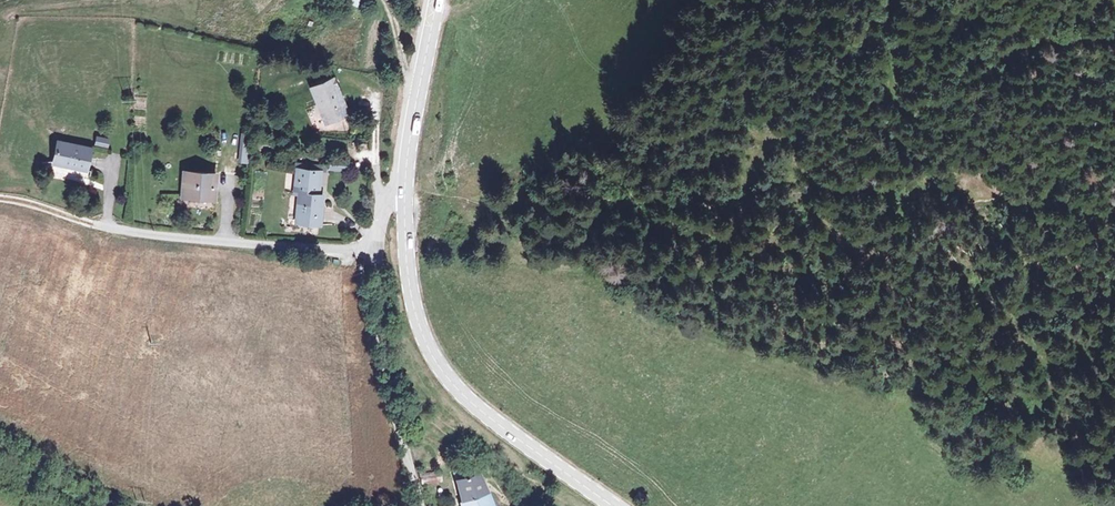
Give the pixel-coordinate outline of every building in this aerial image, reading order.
[(421,16),(414,14),(412,25),(418,26),(421,16)] [(326,105),(335,123),(353,115),(335,81),(313,91),(321,107),(326,105)] [(321,107),(330,125),(335,123),(326,105),(321,107)] [(237,160),(249,163),(255,136),(244,133),(237,160)] [(110,138),(96,135),(94,143),(108,147),(110,138)] [(56,144),(53,165),(86,171),(88,149),(56,144)] [(328,161),(328,170),(346,170),(346,161),(328,161)] [(302,197),(300,225),(323,226),(325,198),(319,198),(319,175),(297,174),(295,197),(302,197)] [(185,175),(184,197),(216,199),(217,176),(185,175)] [(424,464),(424,474),(442,472),(440,460),(425,463),(424,464)] [(481,467),(475,469),(472,462),(462,464),(463,469),(459,470),(461,475),(456,478),(463,505),(493,505),(481,467)]
